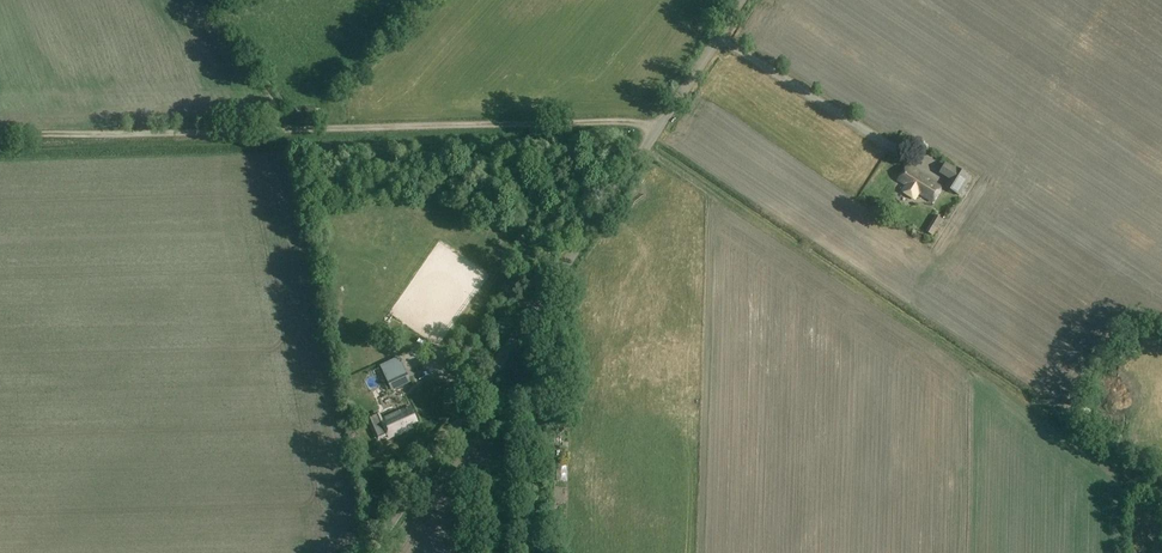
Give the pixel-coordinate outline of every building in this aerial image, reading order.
[(899,180),(906,185),(901,191),(904,193),(915,200),(920,193),(933,202),(942,187),(908,165),(899,180)] [(946,186),(961,196),(972,177),(957,168),(946,186)] [(936,215),(930,225),(937,229),(943,219),(936,215)] [(400,358),(381,366),(392,390),(411,382),(400,358)] [(389,438),(410,429),(411,428),(410,425),(417,422),(411,407),(381,420),(389,438)]
